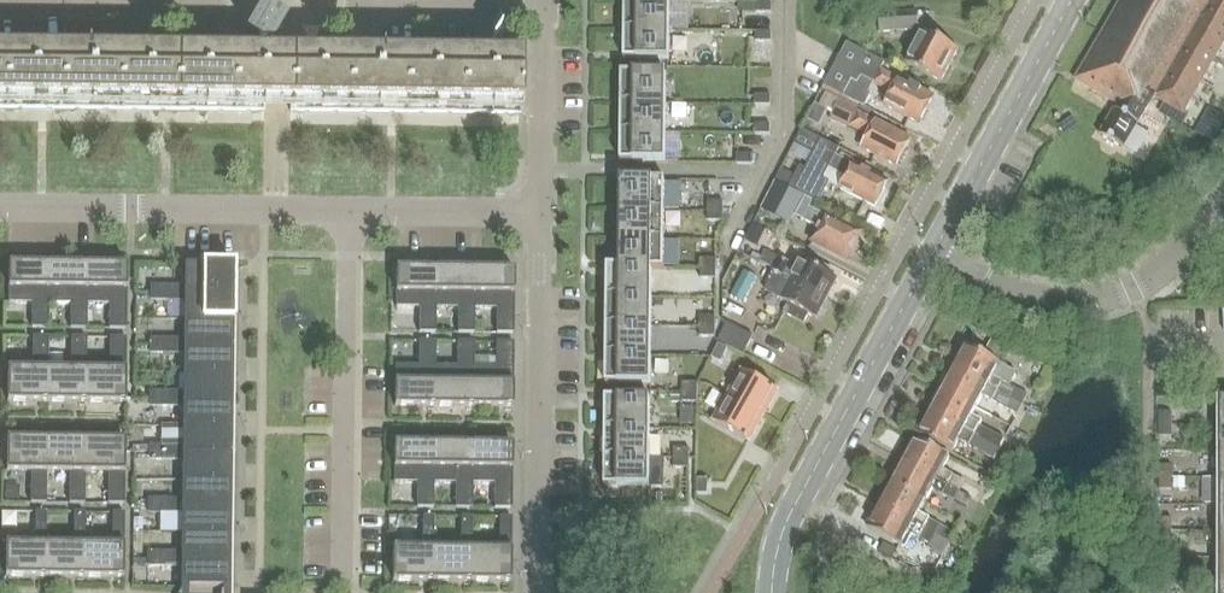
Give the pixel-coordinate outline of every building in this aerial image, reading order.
[(1189,98),(1223,38),(1223,0),(1120,0),(1074,79),(1117,104),(1100,134),(1124,148),(1154,96),(1181,112),(1189,98)] [(625,1),(624,30),(669,31),(670,2),(625,1)] [(771,3),(756,3),(756,13),(771,13),(771,3)] [(881,32),(919,29),(917,12),(879,16),(881,32)] [(0,51),(0,108),(277,111),(521,114),(522,56),(278,54),(264,53),(271,41),(266,38),(273,26),(265,20),(257,33),(258,33),(246,53),(0,51)] [(669,61),(669,31),(624,30),(624,61),(669,61)] [(771,32),(755,32),(755,42),(771,42),(771,32)] [(941,80),(956,51),(935,40),(934,43),(921,36),(908,59),(921,66),(920,68),(941,80)] [(933,97),(880,69),(884,62),(865,52),(864,51),(846,42),(840,55),(823,85),(844,95),(843,95),(865,106),(870,95),(868,93),(873,83),(891,93),(885,105),(919,123),(933,97)] [(621,73),(621,104),(666,104),(666,74),(621,73)] [(770,96),(755,95),(754,105),(770,106),(770,96)] [(842,97),(835,112),(830,121),(847,130),(849,126),(869,137),(863,148),(897,166),(910,140),(857,112),(860,106),(842,97)] [(665,133),(666,104),(621,104),(621,133),(665,133)] [(1210,111),(1197,133),(1209,141),(1222,119),(1210,111)] [(770,125),(754,125),(754,134),(770,135),(770,125)] [(799,167),(788,188),(819,203),(827,187),(821,184),(830,168),(847,177),(841,190),(875,208),(888,182),(836,156),(840,149),(821,140),(803,130),(795,146),(813,155),(809,164),(805,170),(799,167)] [(665,164),(665,133),(621,133),(620,163),(665,164)] [(752,155),(736,155),(736,165),(752,165),(752,155)] [(620,180),(620,210),(664,211),(665,180),(620,180)] [(775,181),(761,210),(783,222),(798,193),(775,181)] [(804,196),(794,216),(803,220),(820,229),(813,242),(847,259),(860,234),(810,208),(813,201),(804,196)] [(723,202),(707,202),(707,211),(723,211),(723,202)] [(664,240),(664,211),(620,210),(619,239),(664,240)] [(723,221),(723,211),(707,211),(707,221),(723,221)] [(664,269),(664,240),(619,239),(619,267),(607,267),(607,268),(664,269)] [(771,270),(826,298),(836,278),(830,275),(833,271),(804,256),(796,272),(789,269),(791,265),(765,252),(763,257),(760,262),(772,268),(771,270)] [(754,253),(752,257),(760,262),(763,257),(754,253)] [(716,259),(700,259),(700,269),(716,269),(716,259)] [(32,328),(48,328),(48,304),(49,264),(9,263),(8,303),(32,304),(32,328)] [(70,329),(87,329),(87,304),(87,264),(49,264),(48,304),(70,304),(70,329)] [(126,330),(127,265),(87,264),(87,304),(109,304),(109,329),(125,329),(126,330)] [(151,287),(151,294),(233,294),(233,266),(184,266),(184,287),(151,287)] [(435,333),(436,308),(436,268),(396,268),(395,308),(419,308),(419,333),(435,333)] [(474,333),(474,309),(475,269),(436,268),(436,308),(458,309),(457,333),(474,333)] [(664,270),(664,269),(607,268),(606,297),(651,297),(652,269),(664,270)] [(514,269),(475,269),(474,309),(496,309),(496,334),(512,334),(513,334),(514,269)] [(716,279),(716,269),(700,269),(700,279),(716,279)] [(826,298),(771,270),(764,283),(778,290),(780,286),(786,290),(781,300),(788,304),(783,313),(803,323),(808,314),(815,318),(826,298)] [(233,294),(151,294),(151,300),(184,300),(184,318),(233,319),(233,294)] [(651,326),(651,297),(606,297),(606,326),(651,326)] [(715,317),(699,317),(699,327),(715,327),(715,317)] [(151,340),(151,347),(232,348),(233,319),(184,318),(183,340),(151,340)] [(727,324),(718,342),(743,355),(753,337),(727,324)] [(651,355),(651,326),(606,326),(606,355),(651,355)] [(715,337),(715,327),(699,327),(699,337),(715,337)] [(7,402),(47,402),(48,369),(48,338),(33,337),(32,369),(8,368),(7,402)] [(47,402),(86,402),(86,369),(86,338),(71,338),(71,369),(48,369),(47,402)] [(110,338),(109,369),(86,369),(86,402),(125,403),(126,338),(125,338),(125,339),(110,338)] [(434,407),(435,367),(435,342),(419,342),(418,366),(395,366),(394,406),(434,407)] [(434,407),(473,407),(473,367),(474,342),(457,342),(457,367),(435,367),(434,407)] [(496,343),(496,367),(473,367),(473,407),(513,407),(513,343),(512,343),(496,343)] [(992,375),(999,363),(964,344),(955,361),(956,362),(953,368),(1022,405),(1028,395),(992,375)] [(718,345),(712,359),(721,363),(727,350),(718,345)] [(232,348),(151,347),(151,353),(183,353),(183,372),(232,373),(232,348)] [(650,386),(651,355),(606,355),(605,385),(650,386)] [(949,372),(940,389),(976,408),(982,396),(983,396),(1017,415),(1022,405),(953,368),(950,373),(949,372)] [(762,416),(777,391),(742,371),(728,396),(762,416)] [(150,393),(150,400),(232,401),(232,373),(183,372),(183,393),(150,393)] [(697,383),(682,383),(681,393),(697,393),(697,383)] [(1004,439),(990,432),(983,427),(969,420),(976,408),(940,389),(931,405),(933,406),(930,411),(999,449),(1004,439)] [(680,403),(680,393),(670,392),(670,402),(680,403)] [(697,393),(681,393),(681,402),(697,403),(697,393)] [(748,441),(762,416),(728,396),(713,422),(748,441)] [(605,398),(605,428),(650,429),(650,399),(605,398)] [(232,401),(150,400),(150,406),(183,406),(182,426),(231,427),(232,401)] [(951,453),(952,452),(958,440),(994,460),(999,449),(930,411),(927,417),(925,416),(916,432),(919,433),(918,435),(951,453)] [(1159,413),(1159,425),(1172,425),(1172,413),(1159,413)] [(1172,425),(1159,425),(1159,437),(1172,437),(1172,425)] [(149,446),(149,453),(231,454),(231,427),(182,426),(182,447),(149,446)] [(605,428),(604,457),(649,458),(650,429),(605,428)] [(30,503),(46,504),(46,472),(47,439),(7,438),(6,472),(31,472),(30,503)] [(69,504),(85,504),(85,473),(85,439),(47,439),(46,472),(69,473),(69,504)] [(125,440),(85,439),(85,473),(108,473),(108,504),(123,504),(123,505),(124,505),(125,440)] [(942,470),(949,457),(917,440),(916,441),(912,439),(904,455),(906,456),(903,461),(959,491),(964,481),(942,470)] [(433,508),(433,483),(434,443),(394,443),(393,483),(417,483),(417,508),(433,508)] [(455,508),(472,508),(472,484),(472,444),(434,443),(433,483),(456,484),(455,508)] [(512,444),(472,444),(472,484),(494,484),(494,509),(510,509),(511,509),(512,444)] [(689,449),(673,448),(673,458),(689,459),(689,449)] [(182,460),(182,480),(231,480),(231,454),(149,453),(149,459),(182,460)] [(649,488),(649,458),(604,457),(604,488),(649,488)] [(689,459),(673,458),(673,468),(689,468),(689,459)] [(959,491),(903,461),(900,467),(897,466),(889,482),(925,501),(931,490),(953,502),(958,492),(959,491)] [(1159,466),(1159,478),(1172,478),(1172,466),(1159,466)] [(1172,478),(1159,478),(1159,490),(1172,490),(1172,478)] [(1173,478),(1173,488),(1183,488),(1183,478),(1173,478)] [(231,480),(182,480),(181,500),(149,500),(149,507),(231,508),(231,480)] [(697,495),(707,495),(707,480),(697,480),(697,495)] [(925,501),(889,482),(880,499),(882,500),(879,505),(934,535),(939,526),(918,515),(925,501)] [(5,489),(5,501),(17,501),(18,489),(5,489)] [(958,492),(953,502),(966,509),(969,504),(971,499),(958,492)] [(904,548),(911,535),(930,546),(927,550),(942,558),(949,544),(934,535),(879,505),(876,511),(874,510),(864,527),(904,548)] [(231,508),(149,507),(149,513),(181,513),(181,533),(230,534),(231,508)] [(45,577),(46,544),(46,512),(35,512),(35,544),(5,543),(5,577),(45,577)] [(74,544),(46,544),(45,577),(84,578),(84,544),(85,513),(74,513),(74,544)] [(112,544),(84,544),(84,578),(123,578),(124,513),(123,513),(112,513),(112,544)] [(392,581),(432,582),(433,548),(433,517),(422,517),(422,548),(393,548),(392,581)] [(461,548),(433,548),(432,582),(471,582),(471,549),(472,517),(461,517),(461,548)] [(499,549),(471,549),(471,582),(510,583),(511,518),(510,518),(500,518),(499,549)] [(133,519),(133,530),(141,530),(142,520),(133,519)] [(1159,519),(1159,531),(1171,531),(1171,519),(1159,519)] [(939,526),(934,535),(946,541),(951,532),(939,526)] [(1171,531),(1159,531),(1159,543),(1171,543),(1171,531)] [(230,534),(181,533),(181,553),(148,553),(148,560),(230,561),(230,534)] [(879,551),(879,552),(891,559),(892,558),(896,550),(883,543),(879,551)] [(230,561),(148,560),(148,566),(181,566),(181,588),(230,588),(230,587),(230,561)] [(1159,585),(1159,592),(1171,592),(1171,585),(1159,585)]
